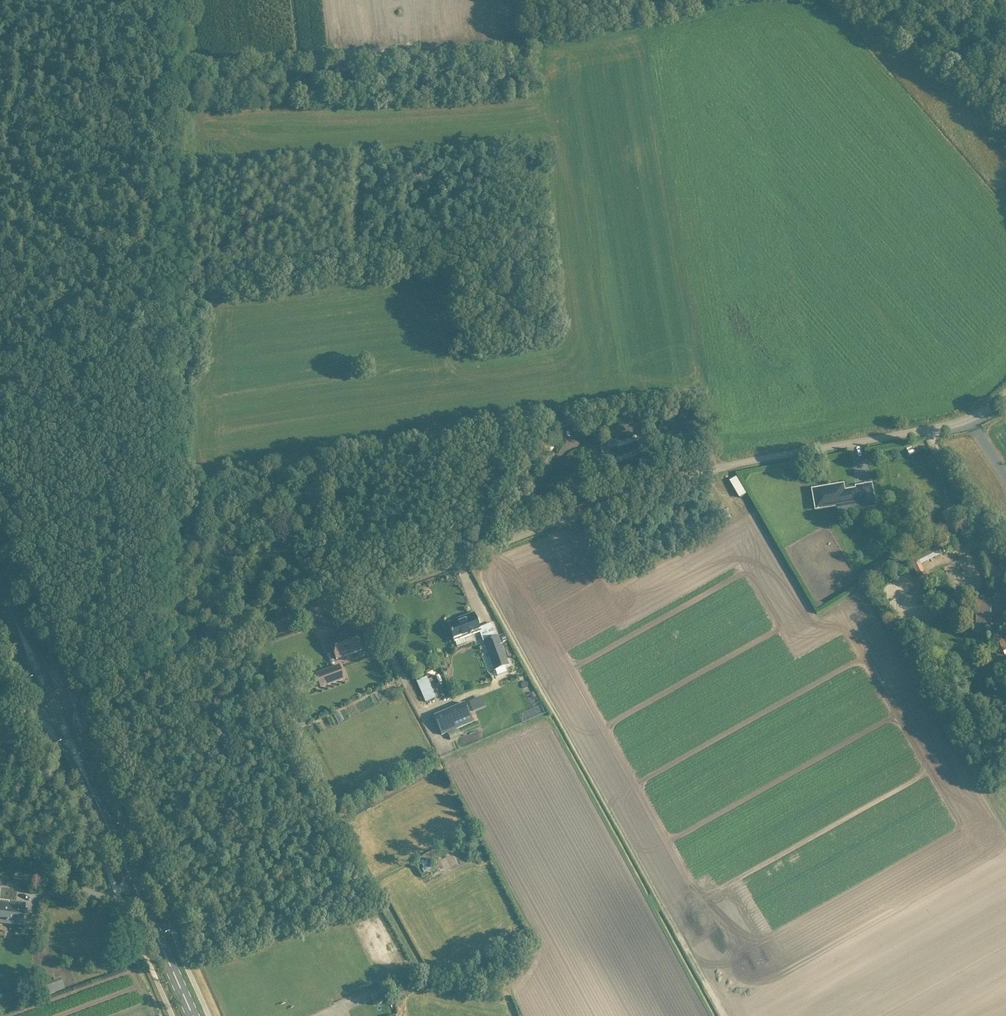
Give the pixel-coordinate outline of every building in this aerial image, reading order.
[(607,462),(607,463),(609,463),(614,463),(624,459),(623,457),(640,450),(638,445),(641,444),(638,437),(622,443),(615,441),(599,447),(603,459),(605,458),(606,462),(607,462)] [(816,508),(859,501),(860,508),(875,506),(872,486),(857,488),(857,490),(845,492),(844,485),(813,490),(816,508)] [(941,546),(908,564),(910,569),(913,568),(918,577),(923,574),(918,564),(920,563),(947,549),(945,544),(941,546)] [(991,600),(974,600),(974,624),(974,625),(990,625),(990,630),(1004,630),(1004,617),(991,617),(991,601),(991,600)] [(450,626),(449,626),(451,632),(450,632),(451,633),(455,641),(457,647),(466,644),(464,638),(480,632),(477,624),(474,615),(462,619),(463,621),(450,626)] [(356,632),(337,639),(337,637),(329,640),(336,660),(362,650),(356,632)] [(996,639),(1003,649),(1005,647),(1005,644),(1001,636),(996,639)] [(498,637),(483,642),(493,671),(495,671),(497,676),(506,673),(505,667),(508,666),(498,637)] [(339,666),(316,675),(319,684),(321,688),(344,679),(342,675),(339,666)] [(436,698),(427,677),(416,682),(425,703),(436,698)] [(465,703),(434,716),(442,735),(473,722),(465,703)] [(14,879),(27,880),(28,869),(16,867),(14,879)] [(87,881),(92,894),(99,891),(94,878),(87,881)] [(25,908),(25,903),(16,902),(16,905),(9,904),(10,901),(0,900),(0,923),(1,924),(1,921),(6,921),(6,922),(9,923),(9,922),(23,923),(25,908)]
